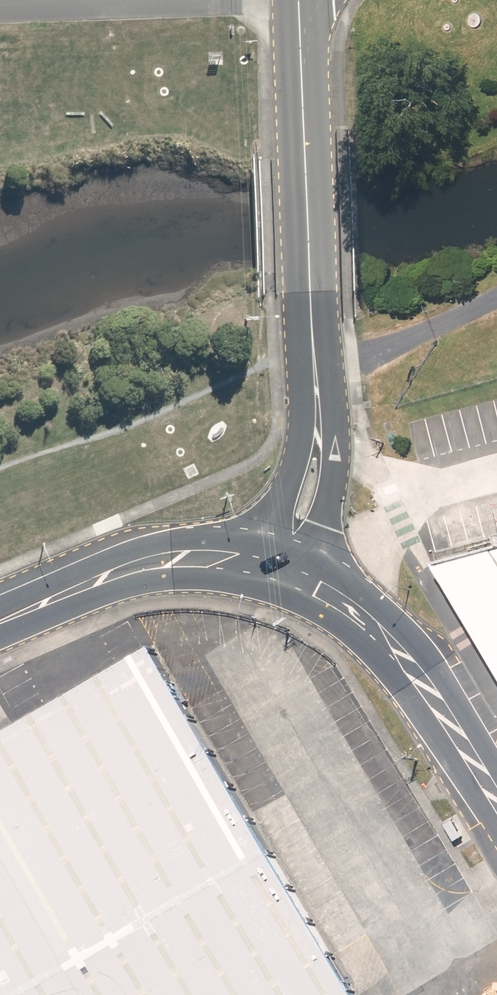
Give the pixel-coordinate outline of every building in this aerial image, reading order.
[(496,668),(496,555),(439,572),(496,668)] [(125,657),(0,729),(0,994),(321,994),(125,657)]
